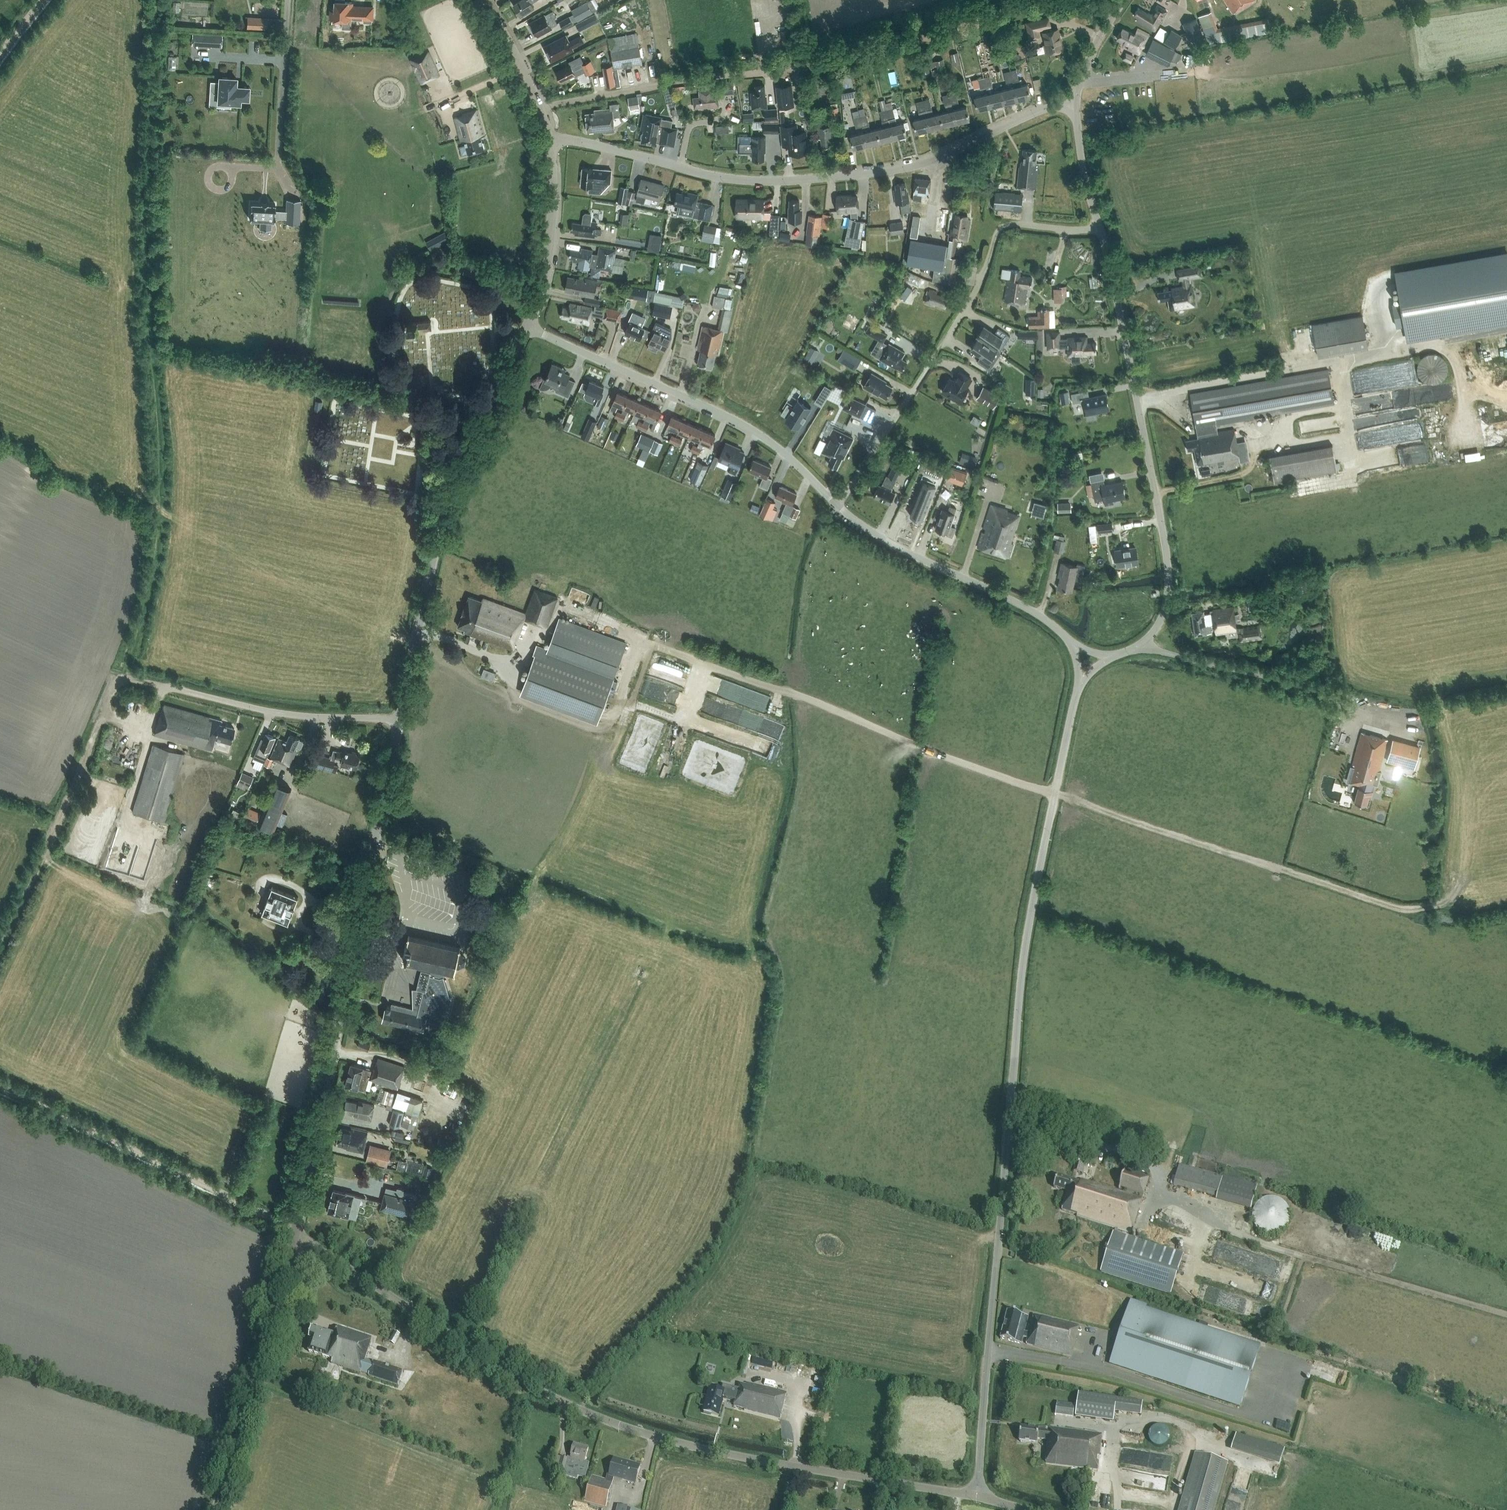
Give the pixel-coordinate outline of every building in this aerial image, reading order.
[(336,7),(336,9),(332,9),(332,19),(343,19),(343,27),(350,28),(351,18),(363,18),(363,22),(372,22),(372,7),(351,6),(352,1),(345,1),(345,0),(336,0),(336,7)] [(532,7),(533,6),(530,1),(532,0),(519,0),(513,3),(520,14),(532,7)] [(592,0),(589,0),(587,1),(572,9),(574,13),(560,21),(563,27),(592,11),(594,11),(597,9),(592,0)] [(1233,13),(1253,0),(1225,0),(1233,13)] [(597,9),(594,11),(598,17),(615,7),(616,6),(614,4),(607,9),(607,10),(603,12),(603,11),(600,13),(598,9),(597,9)] [(1138,8),(1134,15),(1138,18),(1136,21),(1143,25),(1154,32),(1167,12),(1157,6),(1151,15),(1148,13),(1147,14),(1138,8)] [(535,35),(537,33),(538,34),(544,31),(544,32),(553,27),(552,26),(556,23),(553,18),(556,17),(552,10),(545,14),(545,13),(538,17),(539,18),(531,22),(531,23),(529,25),(535,35)] [(1268,19),(1217,29),(1211,12),(1198,16),(1209,43),(1271,32),(1268,19)] [(267,17),(247,16),(247,28),(266,29),(267,17)] [(1063,48),(1058,28),(1051,30),(1050,27),(1051,26),(1048,17),(1027,23),(1031,38),(1040,36),(1038,30),(1043,29),(1045,36),(1044,37),(1048,52),(1063,48)] [(576,24),(578,30),(589,25),(586,19),(576,24)] [(1196,19),(1183,24),(1189,41),(1203,35),(1196,19)] [(1128,48),(1139,54),(1149,35),(1138,29),(1135,35),(1123,28),(1117,39),(1129,45),(1128,48)] [(794,49),(791,29),(780,31),(783,51),(794,49)] [(1181,35),(1171,29),(1164,42),(1174,48),(1181,35)] [(221,46),(222,35),(207,34),(207,45),(221,46)] [(637,34),(609,38),(614,68),(618,68),(642,64),(637,34)] [(572,49),(572,48),(583,42),(580,35),(568,41),(565,35),(544,46),(551,60),(572,49)] [(1154,40),(1146,54),(1167,65),(1170,59),(1177,63),(1181,55),(1175,51),(1154,40)] [(970,62),(979,59),(976,47),(966,49),(970,62)] [(804,55),(803,48),(793,49),(794,56),(804,55)] [(426,80),(433,77),(434,77),(439,75),(429,51),(411,59),(421,83),(427,81),(426,80)] [(954,64),(960,62),(957,52),(951,54),(954,64)] [(1125,60),(1134,62),(1135,53),(1127,52),(1125,60)] [(570,65),(556,71),(561,81),(570,77),(570,78),(576,75),(585,70),(587,74),(595,70),(591,61),(585,64),(581,55),(569,61),(570,65)] [(932,72),(945,69),(943,59),(929,62),(932,72)] [(923,73),(925,73),(930,71),(927,60),(913,63),(915,72),(922,70),(923,73)] [(1015,87),(1018,99),(1031,96),(1028,83),(1021,85),(1020,79),(1019,80),(1016,69),(1011,71),(1013,80),(1015,87)] [(1013,80),(1011,71),(1004,72),(1007,82),(1013,80)] [(607,87),(615,85),(613,72),(604,74),(607,87)] [(987,87),(988,93),(992,106),(1004,103),(1001,90),(994,92),(990,76),(985,77),(987,87)] [(218,102),(240,103),(240,98),(248,99),(249,87),(236,86),(236,78),(219,77),(218,102)] [(978,79),(982,95),(975,96),(978,109),(992,106),(988,93),(987,87),(985,77),(978,79)] [(732,82),(720,83),(721,93),(733,92),(732,82)] [(751,92),(752,108),(767,107),(766,95),(765,96),(765,85),(756,86),(756,92),(751,92)] [(793,105),(791,85),(777,87),(779,107),(793,105)] [(1001,90),(1004,103),(1018,99),(1015,87),(1001,90)] [(714,88),(699,90),(700,97),(694,97),(695,106),(701,105),(702,108),(718,107),(717,95),(714,95),(714,88)] [(844,98),(856,96),(855,90),(843,92),(844,98)] [(953,104),(958,102),(956,92),(950,94),(953,104)] [(957,122),(954,110),(953,104),(950,94),(943,95),(947,112),(941,113),(944,125),(957,122)] [(641,95),(627,97),(629,108),(639,107),(641,95)] [(944,125),(941,113),(934,115),(930,98),(924,100),(931,129),(944,125)] [(917,132),(931,129),(924,100),(917,102),(921,118),(914,120),(917,132)] [(613,117),(619,116),(618,103),(609,104),(610,109),(595,110),(595,113),(586,114),(588,131),(601,130),(601,133),(615,132),(613,117)] [(967,107),(954,110),(957,122),(970,119),(967,107)] [(896,118),(894,108),(887,109),(889,119),(896,118)] [(463,115),(455,117),(462,142),(465,141),(468,153),(485,148),(481,136),(485,135),(478,109),(462,113),(463,115)] [(777,109),(765,109),(765,119),(777,119),(777,109)] [(889,119),(887,109),(881,111),(883,121),(889,119)] [(867,114),(861,116),(863,126),(869,124),(867,114)] [(676,129),(670,128),(671,121),(660,119),(660,117),(644,115),(642,129),(644,130),(642,141),(656,144),(656,142),(674,145),(676,129)] [(857,127),(863,126),(861,116),(854,117),(857,127)] [(889,119),(891,125),(894,138),(907,134),(904,122),(897,124),(896,118),(889,119)] [(878,129),(881,141),(894,138),(891,125),(889,119),(883,121),(885,127),(878,129)] [(778,133),(778,123),(764,123),(764,133),(778,133)] [(831,141),(833,141),(831,126),(825,127),(824,123),(818,124),(818,127),(817,127),(818,139),(821,138),(822,146),(831,145),(831,141)] [(865,132),(868,144),(881,141),(878,129),(871,130),(869,124),(863,126),(865,132)] [(795,125),(782,126),(784,145),(785,145),(785,144),(790,143),(791,153),(807,152),(805,132),(796,133),(795,125)] [(865,132),(858,133),(851,135),(854,147),(868,144),(865,132)] [(765,147),(765,137),(738,136),(738,152),(752,152),(752,160),(764,160),(764,147),(765,147)] [(1039,163),(1036,162),(1037,151),(1023,149),(1022,161),(1021,166),(1020,166),(1018,186),(1036,188),(1039,163)] [(583,168),(581,186),(589,186),(588,192),(600,193),(601,182),(611,182),(612,169),(594,168),(594,169),(583,168)] [(931,179),(916,177),(914,200),(920,201),(920,195),(929,196),(931,179)] [(664,186),(642,179),(637,193),(638,194),(636,201),(644,203),(646,196),(660,200),(664,186)] [(909,193),(907,193),(906,183),(896,184),(897,189),(894,189),(896,203),(901,203),(902,212),(911,210),(909,193)] [(629,191),(626,203),(632,205),(636,192),(629,191)] [(995,191),(993,209),(1021,212),(1023,194),(995,191)] [(676,202),(675,207),(683,209),(681,217),(691,219),(692,213),(696,214),(697,207),(700,208),(698,217),(710,220),(713,205),(697,201),(698,195),(691,194),(691,196),(678,193),(676,202)] [(837,195),(838,210),(846,209),(846,210),(850,210),(852,218),(851,218),(845,243),(858,246),(859,240),(860,240),(864,221),(859,219),(858,209),(859,209),(857,195),(850,196),(845,196),(845,195),(837,195)] [(301,200),(287,199),(286,211),(275,210),(275,203),(268,203),(268,202),(261,202),(261,203),(251,202),(249,219),(260,220),(259,229),(271,229),(272,220),(274,220),(274,218),(286,218),(285,223),(299,224),(301,200)] [(737,216),(739,216),(741,216),(741,223),(752,223),(752,216),(762,216),(762,219),(770,219),(771,215),(770,212),(762,212),(763,200),(738,199),(737,216)] [(665,210),(668,202),(661,200),(659,208),(665,210)] [(789,215),(789,221),(802,221),(802,214),(800,214),(800,208),(799,208),(800,200),(790,200),(790,207),(789,207),(789,215)] [(620,222),(629,224),(631,213),(622,212),(620,222)] [(595,233),(601,234),(602,230),(596,229),(597,222),(591,221),(591,216),(590,214),(586,214),(584,215),(583,220),(582,220),(582,224),(572,223),(571,231),(576,232),(575,235),(594,237),(595,233)] [(817,246),(818,235),(819,235),(822,216),(810,214),(806,244),(808,245),(817,246)] [(955,256),(957,238),(967,239),(970,219),(965,219),(966,216),(956,214),(955,224),(953,224),(951,237),(950,237),(950,239),(949,239),(948,245),(942,280),(945,281),(944,285),(945,288),(954,289),(955,282),(954,282),(958,256),(955,256)] [(779,235),(780,215),(771,215),(770,219),(769,234),(779,235)] [(903,221),(890,223),(891,234),(899,233),(904,232),(909,231),(911,220),(903,221)] [(717,226),(704,224),(702,236),(715,238),(717,226)] [(447,231),(427,240),(432,249),(452,240),(447,231)] [(655,234),(652,251),(659,252),(662,236),(655,234)] [(611,246),(636,247),(636,239),(611,238),(611,246)] [(912,238),(908,263),(935,267),(933,279),(942,280),(948,245),(940,244),(919,240),(912,238)] [(596,268),(612,270),(616,249),(600,246),(598,254),(592,253),(593,250),(582,248),(581,251),(571,249),(569,259),(573,259),(573,262),(579,264),(578,268),(590,270),(590,267),(596,268)] [(1404,325),(1407,338),(1506,321),(1506,254),(1395,273),(1400,302),(1393,303),(1397,326),(1404,325)] [(1199,266),(1178,270),(1179,279),(1183,278),(1184,286),(1172,288),(1172,289),(1158,292),(1160,301),(1168,299),(1170,309),(1195,305),(1191,285),(1190,285),(1189,277),(1201,275),(1199,266)] [(1005,300),(1025,303),(1027,290),(1024,290),(1025,286),(1031,287),(1032,277),(1020,275),(1020,270),(1012,269),(1012,270),(1002,268),(1001,277),(1008,279),(1005,300)] [(578,295),(594,298),(596,290),(601,291),(603,282),(583,277),(583,279),(569,276),(566,291),(578,293),(578,295)] [(721,286),(719,292),(728,294),(731,288),(721,286)] [(1054,289),(1054,303),(1063,302),(1063,297),(1067,297),(1066,286),(1059,287),(1059,288),(1054,289)] [(634,287),(632,298),(647,300),(648,289),(634,287)] [(949,298),(937,294),(937,292),(930,289),(925,301),(934,305),(935,303),(945,307),(949,298)] [(655,300),(684,307),(686,297),(658,290),(655,300)] [(716,354),(719,354),(724,330),(728,331),(731,318),(733,310),(724,308),(726,298),(714,295),(712,306),(723,308),(721,316),(718,329),(703,326),(697,349),(701,350),(698,364),(712,368),(716,354)] [(601,300),(586,296),(584,303),(595,305),(599,306),(601,300)] [(663,303),(655,302),(653,314),(660,316),(663,303)] [(563,307),(561,317),(568,318),(568,320),(589,324),(591,314),(597,316),(599,306),(595,305),(594,310),(592,310),(592,308),(570,303),(569,309),(563,307)] [(881,311),(873,307),(869,317),(877,321),(881,311)] [(622,312),(606,308),(604,318),(620,321),(622,312)] [(1029,316),(1030,326),(1055,325),(1054,309),(1038,310),(1038,315),(1029,316)] [(645,328),(641,327),(644,320),(639,318),(641,315),(634,312),(629,321),(631,322),(626,332),(640,339),(641,336),(645,328)] [(1313,324),(1319,356),(1368,347),(1362,315),(1313,324)] [(431,321),(409,324),(410,331),(432,328),(431,321)] [(672,328),(656,322),(653,329),(655,330),(649,343),(650,343),(648,347),(657,351),(659,347),(666,350),(672,336),(669,335),(672,328)] [(879,339),(883,341),(887,335),(870,325),(866,331),(879,339)] [(984,326),(977,337),(999,352),(1010,336),(998,328),(994,334),(984,326)] [(645,328),(641,336),(647,338),(651,331),(645,328)] [(1060,331),(1048,332),(1048,348),(1060,348),(1060,347),(1060,338),(1060,331)] [(1088,354),(1087,352),(1097,352),(1096,342),(1087,342),(1087,336),(1068,337),(1068,338),(1060,338),(1060,347),(1068,347),(1069,355),(1071,355),(1071,362),(1073,363),(1079,363),(1081,361),(1080,355),(1088,354)] [(978,361),(990,370),(1001,353),(999,352),(977,337),(978,338),(971,348),(982,356),(978,361)] [(902,370),(907,361),(902,358),(905,352),(889,343),(888,344),(883,341),(879,339),(875,346),(884,352),(880,358),(896,368),(897,367),(902,370)] [(861,359),(844,349),(839,358),(856,368),(861,359)] [(808,352),(805,359),(810,362),(814,356),(808,352)] [(1433,352),(1429,353),(1426,354),(1423,357),(1420,359),(1418,363),(1418,367),(1418,370),(1419,374),(1421,377),(1424,380),(1427,382),(1431,383),(1435,383),(1438,382),(1442,380),(1445,378),(1447,374),(1448,371),(1448,367),(1447,363),(1446,360),(1443,357),(1440,354),(1437,353),(1433,352)] [(561,368),(553,364),(546,380),(545,379),(546,379),(545,378),(540,389),(541,390),(541,389),(543,389),(545,389),(547,389),(550,387),(551,386),(552,386),(552,387),(558,389),(557,392),(556,391),(556,392),(569,397),(568,398),(569,398),(576,382),(575,382),(569,379),(570,376),(560,371),(561,368)] [(1198,438),(1186,440),(1187,450),(1194,449),(1197,465),(1217,461),(1224,460),(1239,457),(1238,448),(1237,442),(1234,429),(1218,431),(1216,424),(1334,403),(1328,369),(1190,394),(1198,438)] [(875,391),(886,398),(893,386),(886,382),(886,381),(872,372),(864,386),(874,392),(875,391)] [(950,378),(942,391),(961,402),(968,389),(966,388),(971,378),(960,372),(955,381),(950,378)] [(587,391),(590,392),(587,400),(600,405),(604,396),(601,394),(605,387),(591,380),(589,385),(587,390),(587,391)] [(821,390),(822,391),(828,395),(832,389),(825,385),(821,390)] [(984,387),(977,398),(993,407),(999,396),(984,387)] [(1088,420),(1098,418),(1096,411),(1099,411),(1109,409),(1106,393),(1089,397),(1088,390),(1077,392),(1071,393),(1073,403),(1084,401),(1086,413),(1088,420)] [(1069,398),(1068,391),(1059,392),(1060,399),(1069,398)] [(618,405),(624,408),(625,408),(629,397),(618,393),(611,409),(616,411),(618,405)] [(849,396),(843,408),(871,421),(876,410),(849,396)] [(622,413),(619,419),(623,421),(628,410),(635,413),(640,402),(629,397),(625,408),(624,408),(622,413)] [(799,426),(798,427),(799,428),(812,407),(811,407),(810,408),(798,400),(798,399),(793,407),(788,404),(782,413),(787,416),(785,419),(788,421),(789,422),(790,420),(799,426)] [(315,410),(321,411),(323,401),(317,400),(315,410)] [(1038,400),(1038,409),(1050,409),(1050,400),(1038,400)] [(646,418),(651,407),(640,402),(635,413),(632,420),(637,422),(640,415),(646,418)] [(1368,416),(1371,430),(1419,419),(1416,406),(1368,416)] [(651,407),(646,418),(644,423),(641,429),(647,431),(651,420),(657,422),(661,411),(651,407)] [(1360,413),(1360,433),(1369,432),(1368,413),(1360,413)] [(602,415),(597,426),(604,429),(609,418),(602,415)] [(668,427),(679,432),(684,421),(673,416),(668,427)] [(641,429),(644,423),(639,420),(636,426),(641,429)] [(690,436),(695,426),(684,421),(679,432),(689,436),(690,436)] [(695,426),(690,436),(701,441),(706,430),(695,426)] [(829,463),(837,468),(842,457),(844,458),(854,438),(834,428),(822,451),(832,456),(829,463)] [(583,438),(589,440),(593,432),(587,429),(583,438)] [(701,441),(699,447),(696,453),(699,454),(704,443),(711,446),(716,435),(706,430),(701,441)] [(641,433),(636,445),(643,448),(650,451),(655,439),(641,433)] [(656,440),(651,451),(658,454),(662,443),(656,440)] [(730,471),(736,474),(739,466),(745,453),(735,449),(735,447),(733,446),(726,442),(720,458),(733,464),(730,471)] [(1333,445),(1269,456),(1274,481),(1295,478),(1305,476),(1337,470),(1333,445)] [(1246,447),(1238,448),(1239,457),(1240,460),(1248,459),(1246,447)] [(643,448),(637,463),(643,465),(647,457),(650,451),(643,448)] [(895,450),(891,457),(908,465),(911,458),(895,450)] [(960,462),(972,465),(975,455),(963,452),(960,462)] [(768,489),(772,479),(768,478),(772,467),(755,460),(750,470),(765,477),(761,486),(768,489)] [(690,479),(700,484),(708,465),(698,461),(690,479)] [(896,492),(892,490),(903,466),(895,462),(889,476),(887,475),(882,486),(879,485),(874,496),(891,503),(896,492)] [(957,478),(964,481),(967,472),(960,470),(952,468),(948,480),(955,483),(957,478)] [(738,482),(728,478),(721,494),(731,499),(738,482)] [(1103,478),(1099,479),(1091,480),(1095,500),(1104,498),(1106,505),(1114,504),(1113,500),(1126,497),(1122,480),(1104,484),(1103,478)] [(909,514),(922,519),(936,486),(924,481),(909,514)] [(796,517),(800,508),(792,505),(797,494),(781,487),(777,497),(783,499),(782,501),(786,503),(783,511),(796,517)] [(767,498),(760,515),(769,519),(769,518),(774,508),(776,502),(767,498)] [(1071,512),(1071,501),(1057,502),(1058,512),(1071,512)] [(760,507),(752,503),(750,509),(758,513),(760,507)] [(983,532),(978,547),(1009,557),(1013,543),(1011,543),(1014,532),(1001,528),(1006,510),(1006,509),(992,504),(984,528),(987,529),(986,533),(983,532)] [(953,535),(956,527),(958,527),(961,518),(955,516),(956,514),(955,513),(957,508),(950,506),(948,511),(943,509),(936,528),(953,535)] [(1112,522),(1099,524),(1097,524),(1098,532),(1113,531),(1112,522)] [(1058,539),(1055,550),(1055,551),(1063,553),(1066,541),(1063,541),(1058,539)] [(1118,565),(1138,562),(1135,547),(1116,550),(1116,553),(1110,554),(1111,564),(1118,563),(1118,565)] [(1075,579),(1082,580),(1085,564),(1078,563),(1077,566),(1062,563),(1059,576),(1061,576),(1059,588),(1072,590),(1075,579)] [(526,614),(483,598),(482,600),(469,596),(465,607),(464,607),(462,614),(463,614),(458,627),(471,631),(470,633),(514,649),(525,618),(547,627),(558,597),(535,589),(526,614)] [(1239,613),(1233,614),(1232,607),(1213,610),(1213,613),(1204,614),(1204,611),(1193,613),(1196,634),(1212,631),(1211,626),(1215,625),(1217,634),(1236,631),(1236,632),(1237,631),(1239,642),(1262,638),(1260,625),(1236,629),(1234,620),(1240,619),(1239,613)] [(536,655),(522,693),(599,721),(627,645),(559,620),(549,648),(537,644),(534,653),(536,654),(536,655)] [(471,634),(468,642),(477,645),(480,637),(471,634)] [(496,672),(484,668),(481,676),(493,681),(496,672)] [(736,690),(733,701),(766,709),(768,698),(736,690)] [(215,738),(231,742),(235,728),(221,724),(222,721),(163,705),(155,734),(212,749),(215,738)] [(1350,766),(1346,781),(1359,785),(1354,801),(1366,805),(1368,796),(1370,796),(1373,784),(1377,785),(1381,772),(1378,771),(1387,740),(1362,732),(1352,766),(1350,766)] [(254,757),(265,762),(276,737),(267,733),(264,739),(262,738),(259,745),(259,746),(254,757)] [(291,734),(288,740),(280,737),(271,756),(290,764),(296,750),(295,750),(297,746),(300,747),(301,747),(304,742),(303,741),(300,739),(300,738),(291,734)] [(1419,748),(1392,741),(1387,760),(1413,768),(1419,748)] [(166,822),(185,754),(154,745),(135,813),(166,822)] [(338,750),(333,749),(331,757),(316,753),(313,766),(336,773),(338,766),(334,765),(336,757),(338,750)] [(360,755),(345,751),(345,752),(338,750),(336,757),(343,759),(341,763),(357,767),(360,755)] [(268,756),(264,764),(270,767),(274,759),(268,756)] [(250,785),(253,777),(243,772),(239,780),(250,785)] [(274,830),(291,789),(275,782),(258,823),(274,830)] [(241,812),(234,809),(230,816),(238,820),(241,812)] [(256,822),(260,813),(249,809),(245,817),(256,822)] [(282,811),(277,823),(283,826),(288,814),(282,811)] [(288,922),(298,896),(273,887),(263,913),(288,922)] [(444,977),(446,969),(455,971),(456,966),(459,967),(465,964),(466,958),(462,953),(459,953),(460,947),(409,936),(407,943),(406,941),(405,942),(406,943),(404,952),(403,953),(403,955),(405,954),(404,959),(423,964),(422,969),(421,969),(417,989),(418,989),(413,1008),(409,1007),(393,1003),(392,1006),(388,1005),(387,1009),(386,1008),(383,1021),(424,1030),(427,1020),(444,1024),(447,1012),(448,1013),(452,998),(450,997),(444,977)] [(367,1049),(370,1043),(360,1039),(358,1046),(367,1049)] [(398,1088),(405,1066),(379,1057),(371,1079),(398,1088)] [(369,1079),(372,1068),(351,1063),(345,1085),(366,1090),(367,1088),(370,1089),(372,1080),(369,1079)] [(389,1091),(385,1103),(387,1103),(393,1105),(394,1105),(407,1109),(402,1124),(415,1128),(419,1112),(423,1099),(398,1091),(397,1093),(389,1091)] [(359,1101),(359,1102),(347,1100),(345,1111),(356,1114),(355,1116),(372,1120),(375,1104),(359,1101)] [(394,1108),(389,1124),(400,1127),(403,1114),(404,1111),(403,1110),(394,1108)] [(352,1128),(352,1130),(342,1127),(337,1144),(348,1147),(348,1148),(363,1152),(368,1132),(352,1128)] [(385,1165),(389,1150),(372,1146),(368,1161),(385,1165)] [(407,1170),(409,1161),(401,1158),(398,1168),(407,1170)] [(1073,1171),(1083,1174),(1086,1165),(1076,1163),(1073,1171)] [(1178,1164),(1173,1185),(1251,1205),(1256,1184),(1178,1164)] [(431,1177),(433,1168),(425,1166),(423,1175),(431,1177)] [(1126,1194),(1099,1185),(1081,1179),(1080,1183),(1058,1176),(1054,1187),(1068,1192),(1062,1210),(1077,1214),(1077,1216),(1099,1223),(1115,1228),(1114,1231),(1113,1231),(1101,1271),(1172,1292),(1184,1253),(1117,1232),(1118,1229),(1131,1233),(1141,1198),(1131,1195),(1131,1193),(1142,1196),(1148,1177),(1125,1169),(1119,1189),(1126,1192),(1126,1194)] [(397,1188),(397,1189),(388,1187),(383,1207),(412,1214),(417,1194),(404,1191),(405,1190),(397,1188)] [(361,1197),(361,1195),(334,1188),(328,1210),(349,1216),(354,1196),(357,1197),(358,1196),(361,1197)] [(1278,1195),(1273,1194),(1271,1194),(1267,1194),(1264,1196),(1260,1198),(1257,1201),(1254,1205),(1253,1209),(1252,1213),(1253,1217),(1254,1221),(1255,1224),(1258,1227),(1260,1229),(1264,1231),(1268,1232),(1271,1233),(1275,1233),(1279,1231),(1282,1230),(1285,1227),(1288,1223),(1290,1219),(1291,1215),(1291,1209),(1289,1205),(1287,1201),(1283,1198),(1278,1195)] [(1241,1405),(1260,1346),(1136,1305),(1131,1319),(1127,1318),(1117,1347),(1122,1349),(1117,1364),(1241,1405)] [(1079,1327),(1034,1315),(1029,1333),(1024,1331),(1028,1316),(1007,1311),(1001,1338),(1021,1343),(1023,1337),(1028,1338),(1027,1344),(1071,1355),(1079,1327)] [(335,1337),(312,1330),(309,1339),(312,1341),(308,1353),(331,1361),(330,1364),(359,1374),(360,1373),(367,1375),(367,1376),(397,1386),(402,1372),(372,1362),(371,1364),(363,1361),(370,1340),(337,1329),(335,1337)] [(823,1371),(818,1392),(825,1394),(829,1373),(823,1371)] [(735,1401),(734,1406),(745,1408),(745,1409),(780,1419),(787,1393),(746,1383),(746,1386),(740,1384),(738,1389),(735,1401)] [(710,1387),(703,1411),(719,1416),(724,1398),(735,1401),(738,1389),(723,1385),(722,1390),(710,1387)] [(1079,1394),(1075,1416),(1113,1422),(1115,1412),(1141,1415),(1143,1403),(1079,1394)] [(1073,1416),(1075,1405),(1057,1402),(1055,1413),(1073,1416)] [(1159,1447),(1161,1447),(1164,1446),(1166,1445),(1167,1444),(1168,1442),(1169,1440),(1170,1438),(1170,1436),(1170,1434),(1169,1432),(1168,1430),(1167,1429),(1166,1427),(1164,1426),(1161,1425),(1159,1425),(1157,1425),(1155,1426),(1153,1427),(1151,1428),(1150,1430),(1149,1432),(1148,1434),(1148,1436),(1148,1438),(1149,1441),(1150,1443),(1151,1444),(1153,1446),(1155,1446),(1157,1447),(1159,1447)] [(1045,1427),(1044,1431),(1039,1430),(1039,1429),(1021,1427),(1019,1440),(1037,1443),(1037,1439),(1048,1440),(1046,1464),(1097,1470),(1101,1435),(1051,1428),(1051,1427),(1045,1427)] [(1285,1449),(1236,1434),(1231,1450),(1280,1465),(1285,1449)] [(588,1450),(574,1446),(571,1457),(569,1462),(561,1459),(558,1470),(564,1472),(563,1477),(576,1481),(577,1478),(584,1480),(588,1465),(584,1464),(585,1461),(588,1450)] [(1227,1463),(1195,1454),(1178,1509),(1213,1509),(1227,1463)] [(641,1468),(615,1460),(610,1477),(608,1476),(606,1482),(592,1478),(585,1503),(606,1509),(613,1484),(611,1483),(612,1479),(636,1485),(641,1468)]
